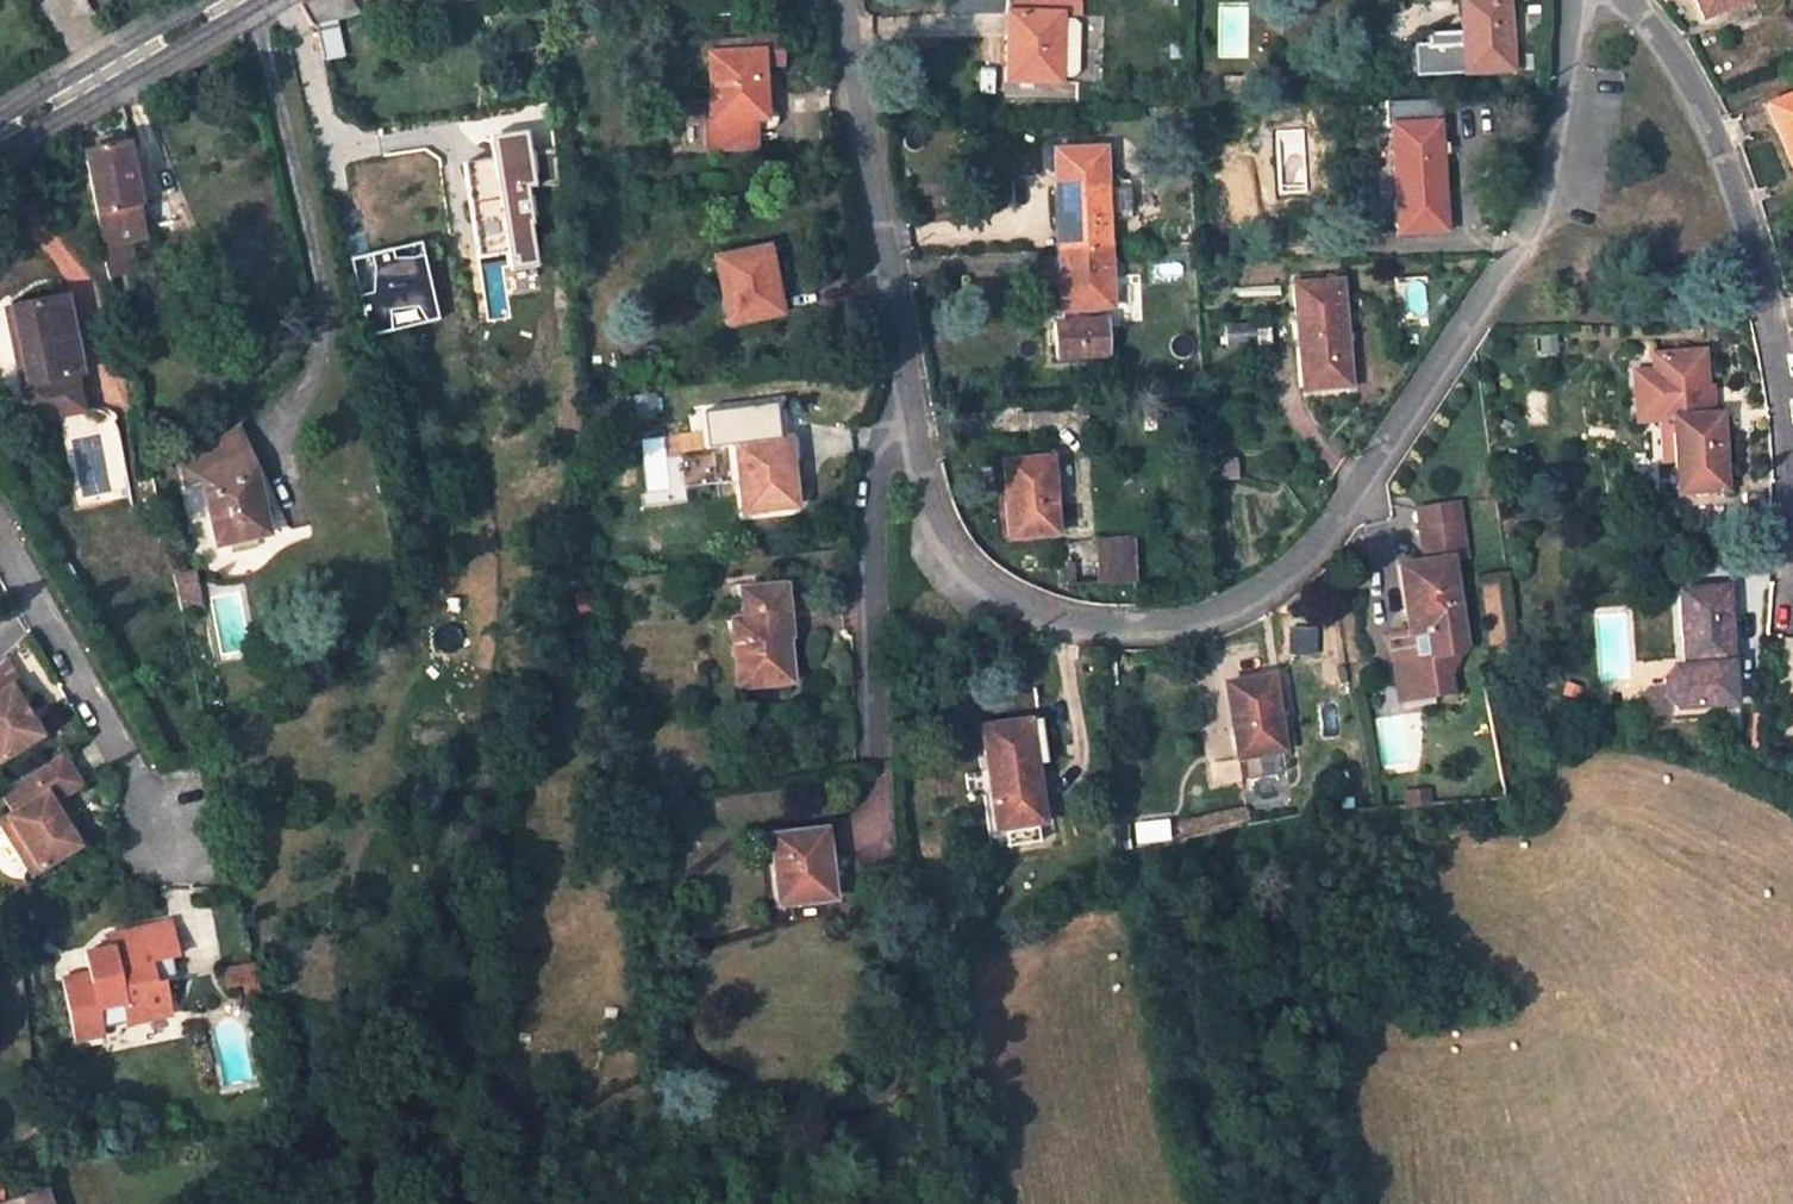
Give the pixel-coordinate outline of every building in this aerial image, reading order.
[(359,13),(351,0),(310,0),(317,33),(338,28),(335,19),(359,13)] [(1006,13),(1080,16),(1081,0),(1006,0),(1006,13)] [(1506,0),(1460,0),(1466,73),(1511,69),(1506,0)] [(1702,17),(1745,0),(1696,0),(1702,17)] [(1006,13),(1005,53),(1005,80),(1079,81),(1079,79),(1092,78),(1098,73),(1099,25),(1093,19),(1080,18),(1080,16),(1006,13)] [(323,59),(344,54),(338,28),(317,33),(323,59)] [(764,117),(760,42),(709,45),(712,120),(706,120),(707,150),(755,148),(754,118),(764,117)] [(1792,166),(1792,94),(1767,105),(1792,166)] [(1444,230),(1438,125),(1391,127),(1397,232),(1444,230)] [(528,131),(496,138),(512,268),(539,265),(528,185),(538,185),(528,131)] [(81,153),(101,246),(145,238),(126,144),(81,153)] [(1108,249),(1103,151),(1054,153),(1059,251),(1108,249)] [(421,242),(351,260),(370,334),(439,317),(421,242)] [(714,257),(727,324),(780,314),(766,248),(714,257)] [(1059,251),(1062,309),(1066,309),(1067,324),(1055,324),(1057,357),(1106,355),(1105,323),(1096,323),(1095,307),(1110,307),(1108,249),(1059,251)] [(113,273),(118,294),(137,292),(133,270),(113,273)] [(1293,287),(1302,389),(1348,385),(1338,282),(1293,287)] [(14,355),(28,421),(80,411),(73,376),(79,375),(63,298),(10,310),(20,353),(14,355)] [(5,311),(14,355),(20,353),(10,310),(5,311)] [(1723,489),(1719,416),(1713,416),(1712,401),(1705,402),(1705,392),(1707,391),(1707,388),(1705,351),(1652,354),(1653,370),(1633,372),(1635,400),(1653,398),(1654,418),(1673,417),(1677,493),(1723,489)] [(1636,419),(1654,418),(1653,398),(1635,400),(1636,419)] [(200,482),(215,546),(268,535),(253,469),(245,471),(236,430),(180,466),(184,487),(200,482)] [(794,505),(786,441),(735,447),(740,482),(743,511),(794,505)] [(710,449),(715,485),(740,482),(735,447),(710,449)] [(1004,462),(1009,535),(1054,532),(1049,460),(1004,462)] [(1387,635),(1395,683),(1448,676),(1464,645),(1450,558),(1462,556),(1453,502),(1442,504),(1446,525),(1419,529),(1425,562),(1398,566),(1405,612),(1408,632),(1387,635)] [(1095,540),(1096,585),(1137,584),(1134,538),(1095,540)] [(731,619),(738,688),(790,682),(786,639),(789,638),(783,586),(740,590),(743,618),(731,619)] [(1733,702),(1725,588),(1678,592),(1684,665),(1671,666),(1662,677),(1664,695),(1675,706),(1733,702)] [(1405,612),(1384,615),(1387,635),(1408,632),(1405,612)] [(0,640),(0,747),(35,729),(10,678),(18,674),(1,640),(0,640)] [(1224,684),(1236,758),(1281,750),(1269,677),(1224,684)] [(981,728),(995,828),(1041,821),(1027,721),(981,728)] [(60,755),(0,791),(0,795),(12,814),(0,821),(0,826),(31,876),(77,847),(50,804),(79,786),(60,755)] [(832,898),(823,829),(768,836),(778,905),(832,898)] [(152,983),(148,960),(175,955),(169,924),(109,935),(112,947),(84,953),(88,973),(62,978),(75,1041),(102,1036),(100,1028),(96,1009),(120,1005),(124,1023),(142,1019),(167,1014),(162,981),(152,983)] [(225,987),(243,984),(245,995),(259,992),(254,964),(222,970),(225,987)] [(104,1044),(145,1035),(142,1019),(124,1023),(100,1028),(102,1036),(104,1044)] [(42,1190),(30,1194),(33,1203),(47,1203),(42,1190)] [(30,1194),(4,1203),(33,1203),(30,1194)]
